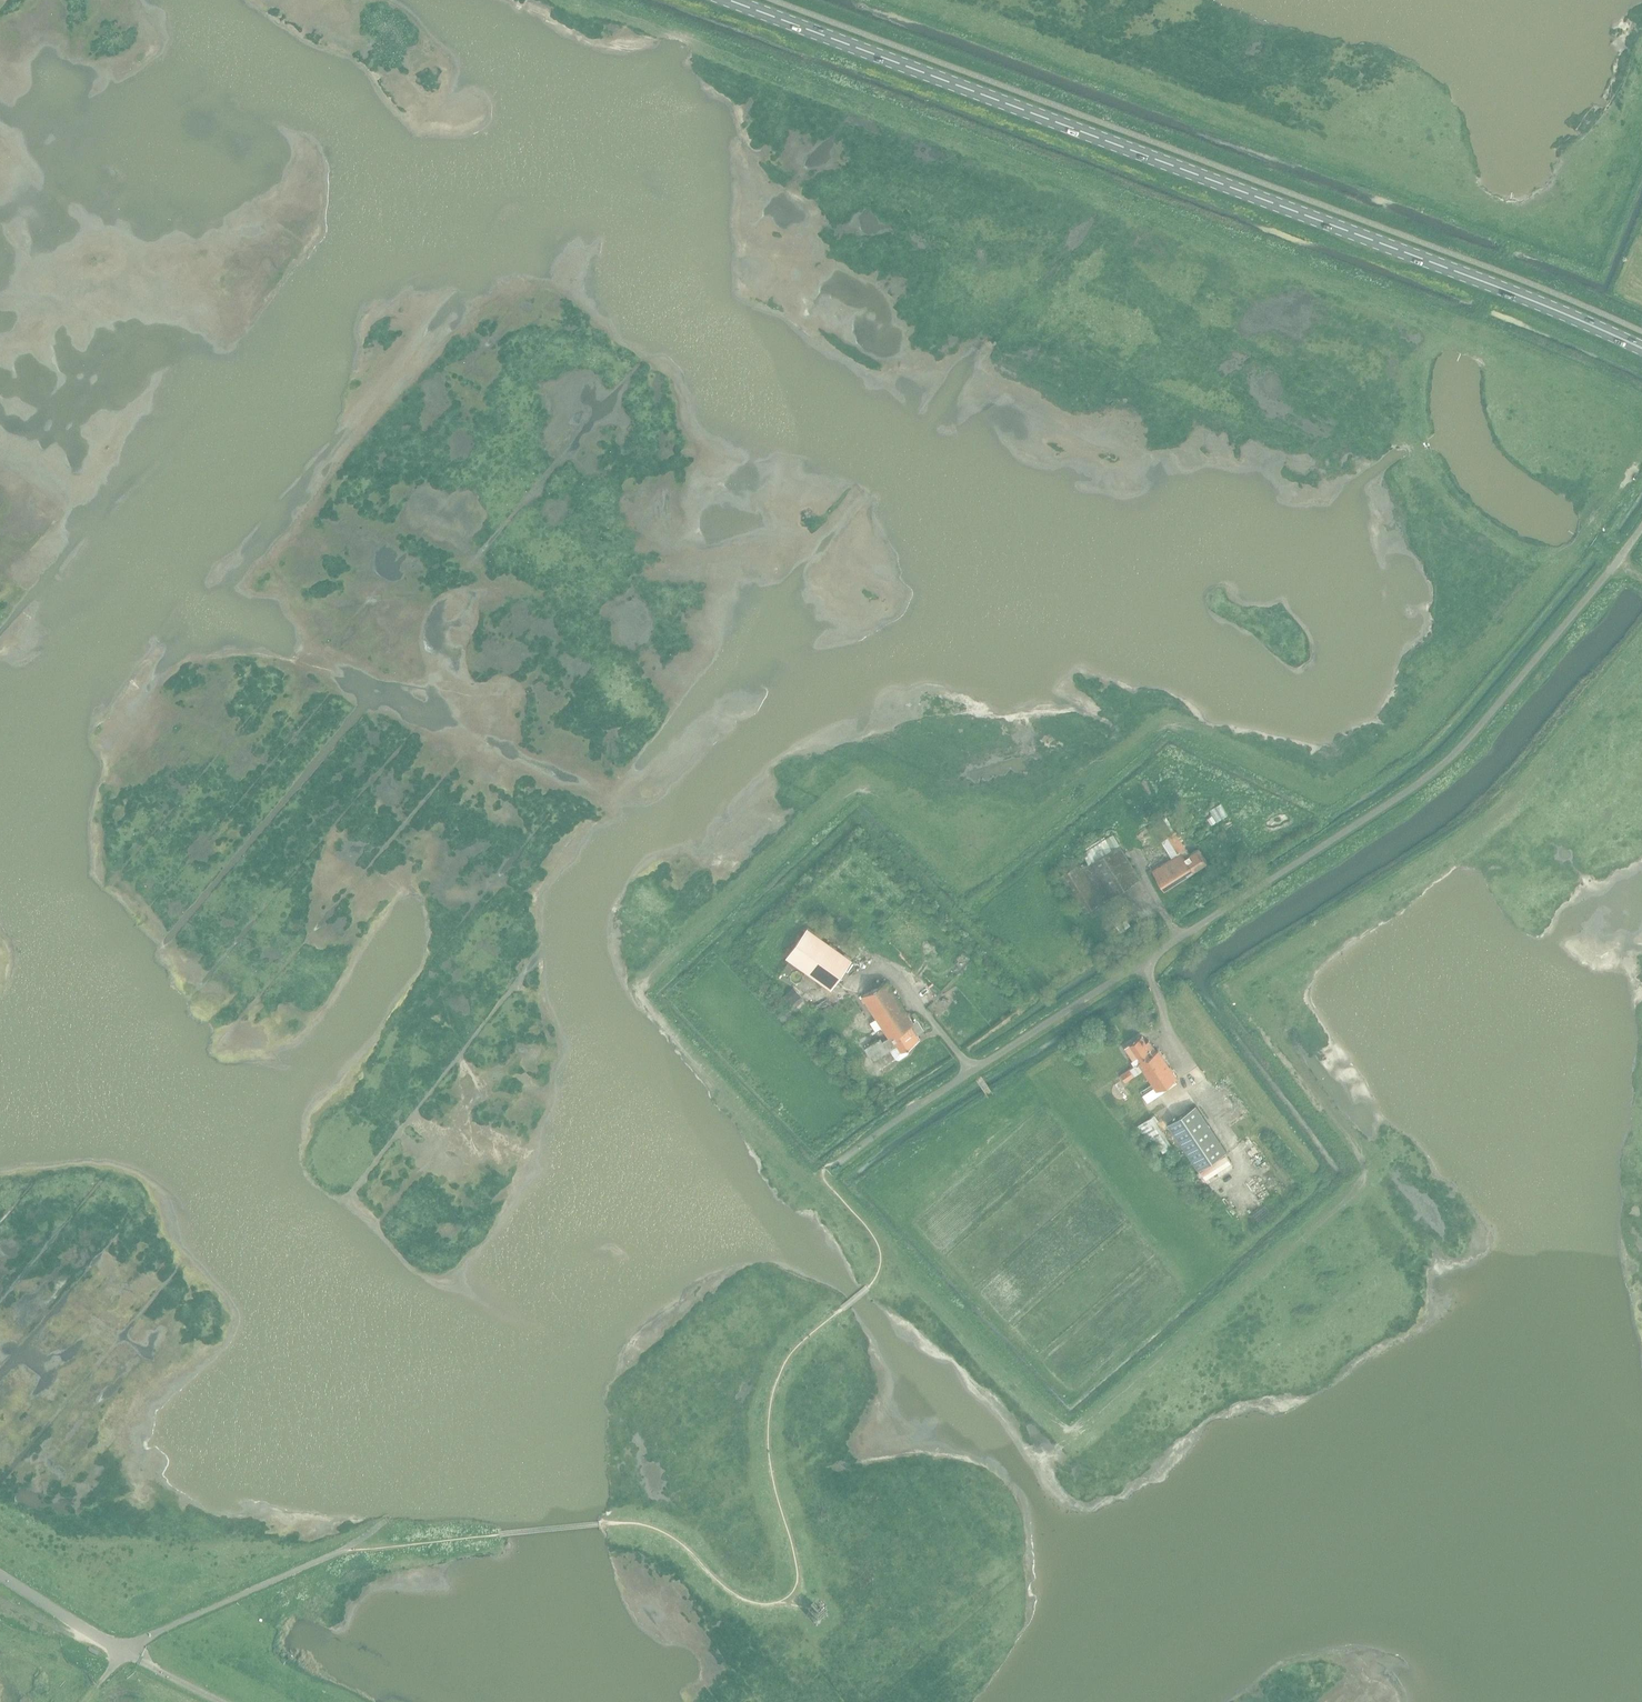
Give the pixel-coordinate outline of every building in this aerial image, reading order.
[(1172,819),(1177,828),(1183,824),(1177,816),(1172,819)] [(1200,849),(1191,854),(1168,817),(1153,826),(1173,858),(1153,870),(1165,889),(1208,862),(1200,849)] [(1111,897),(1140,878),(1112,834),(1082,852),(1089,862),(1078,869),(1076,865),(1061,874),(1090,922),(1117,906),(1111,897)] [(788,957),(831,988),(852,959),(808,928),(788,957)] [(918,1019),(914,1021),(887,980),(862,997),(889,1039),(884,1043),(882,1039),(866,1050),(873,1061),(890,1050),(897,1059),(909,1051),(909,1046),(920,1038),(917,1033),(925,1028),(918,1019)] [(801,996),(793,988),(785,995),(793,1003),(801,996)] [(1142,1015),(1147,1023),(1154,1018),(1149,1011),(1142,1015)] [(1148,1041),(1145,1042),(1141,1035),(1129,1043),(1138,1057),(1131,1061),(1134,1065),(1119,1075),(1124,1082),(1141,1070),(1155,1091),(1175,1078),(1157,1050),(1155,1052),(1148,1041)] [(1171,1147),(1178,1159),(1213,1135),(1192,1102),(1185,1092),(1165,1106),(1137,1125),(1152,1146),(1157,1142),(1163,1153),(1171,1147)]
